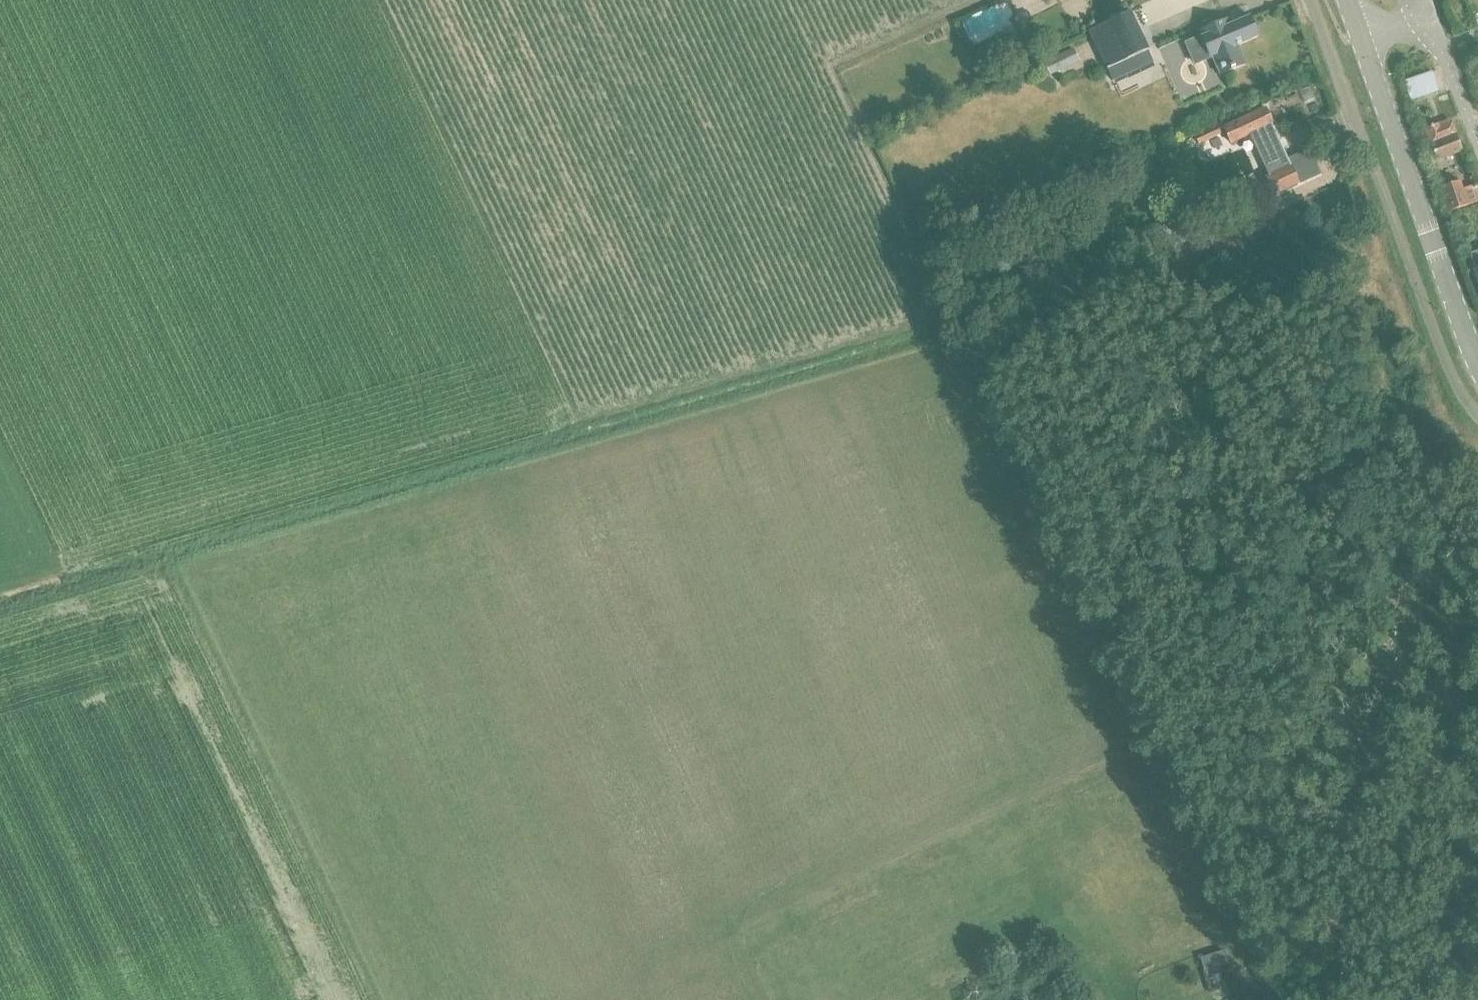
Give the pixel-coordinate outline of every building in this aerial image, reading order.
[(975,39),(1017,18),(1008,0),(994,0),(963,15),(975,39)] [(1089,31),(1107,69),(1147,50),(1129,12),(1089,31)] [(1204,35),(1186,43),(1196,65),(1213,57),(1220,75),(1246,64),(1238,45),(1258,37),(1250,17),(1229,25),(1227,20),(1201,30),(1204,35)] [(1061,52),(1067,64),(1082,57),(1076,45),(1061,52)] [(1416,97),(1443,88),(1436,67),(1409,76),(1416,97)] [(1231,143),(1250,135),(1268,176),(1265,177),(1274,196),(1300,184),(1272,124),(1273,124),(1265,107),(1225,126),(1224,123),(1195,137),(1199,144),(1226,131),(1231,143)] [(1431,127),(1424,129),(1433,151),(1436,160),(1463,149),(1456,133),(1455,131),(1454,128),(1452,123),(1446,125),(1439,128),(1438,124),(1433,126),(1433,125),(1431,125),(1431,127)] [(1451,211),(1477,201),(1477,193),(1476,189),(1464,193),(1460,180),(1442,187),(1451,211)] [(1021,232),(1011,237),(1016,248),(1026,243),(1021,232)] [(1470,254),(1477,278),(1477,251),(1470,254)] [(1211,991),(1229,989),(1225,949),(1207,950),(1211,991)]
